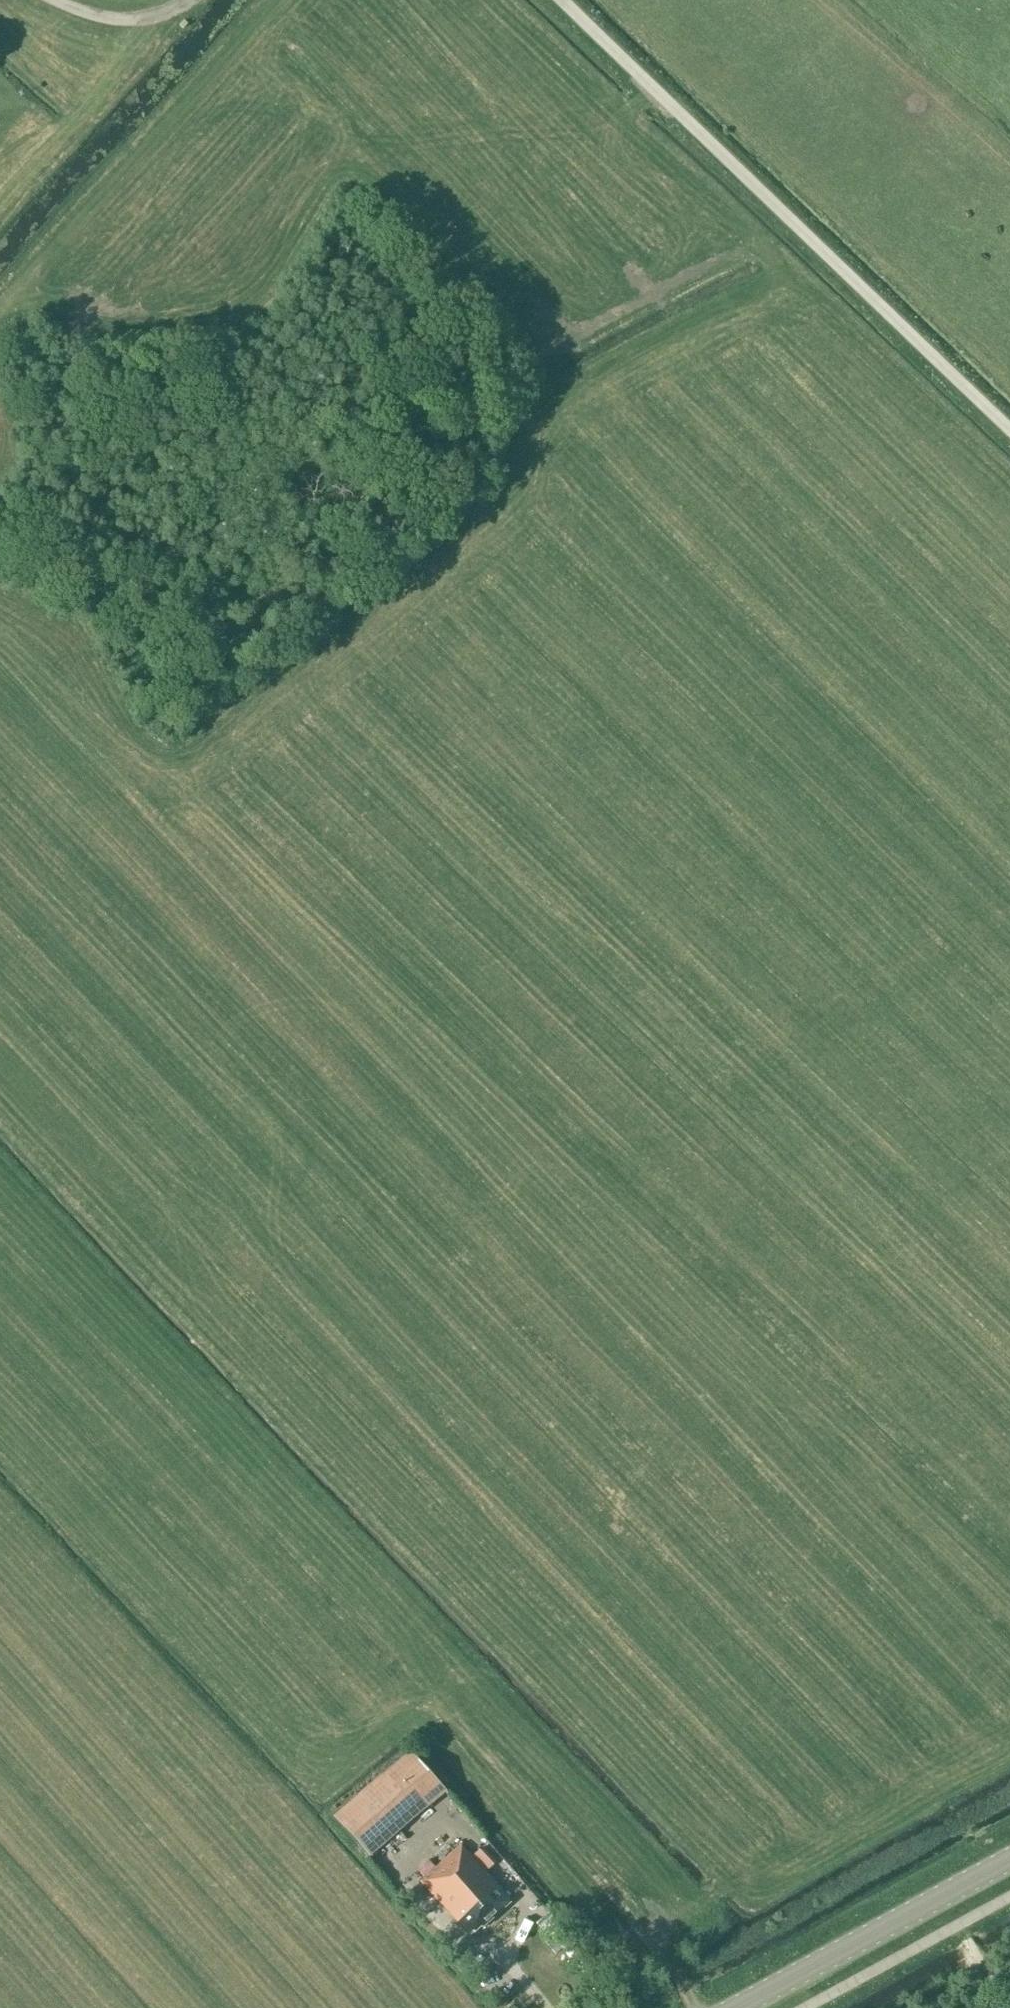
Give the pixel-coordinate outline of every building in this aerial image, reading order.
[(445,1791),(410,1749),(332,1815),(368,1857),(445,1791)] [(511,1900),(460,1845),(416,1884),(431,1901),(434,1897),(469,1935),(480,1925),(481,1927),(511,1900)]
